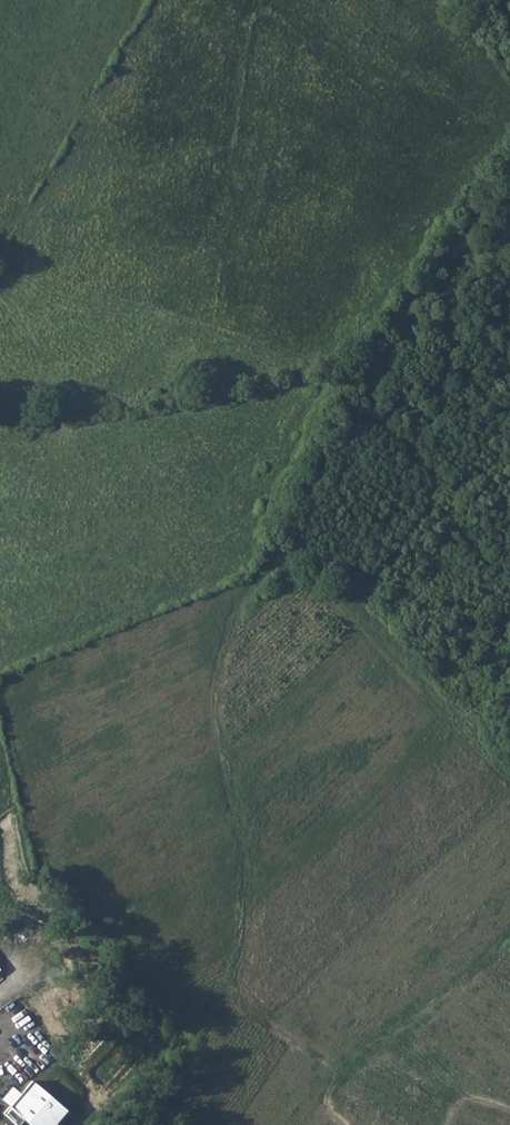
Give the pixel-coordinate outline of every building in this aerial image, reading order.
[(30,1082),(8,1109),(27,1124),(54,1124),(65,1111),(30,1082)]
